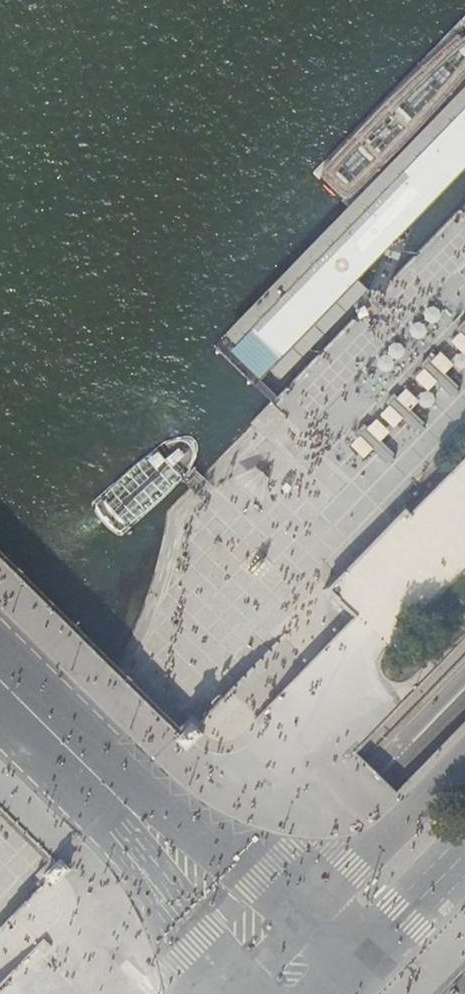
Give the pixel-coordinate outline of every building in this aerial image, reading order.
[(213,346),(253,385),(257,382),(400,231),(464,164),(464,83),(213,346)] [(56,950),(42,964),(42,971),(48,976),(56,976),(69,963),(68,956),(63,950),(56,950)]
